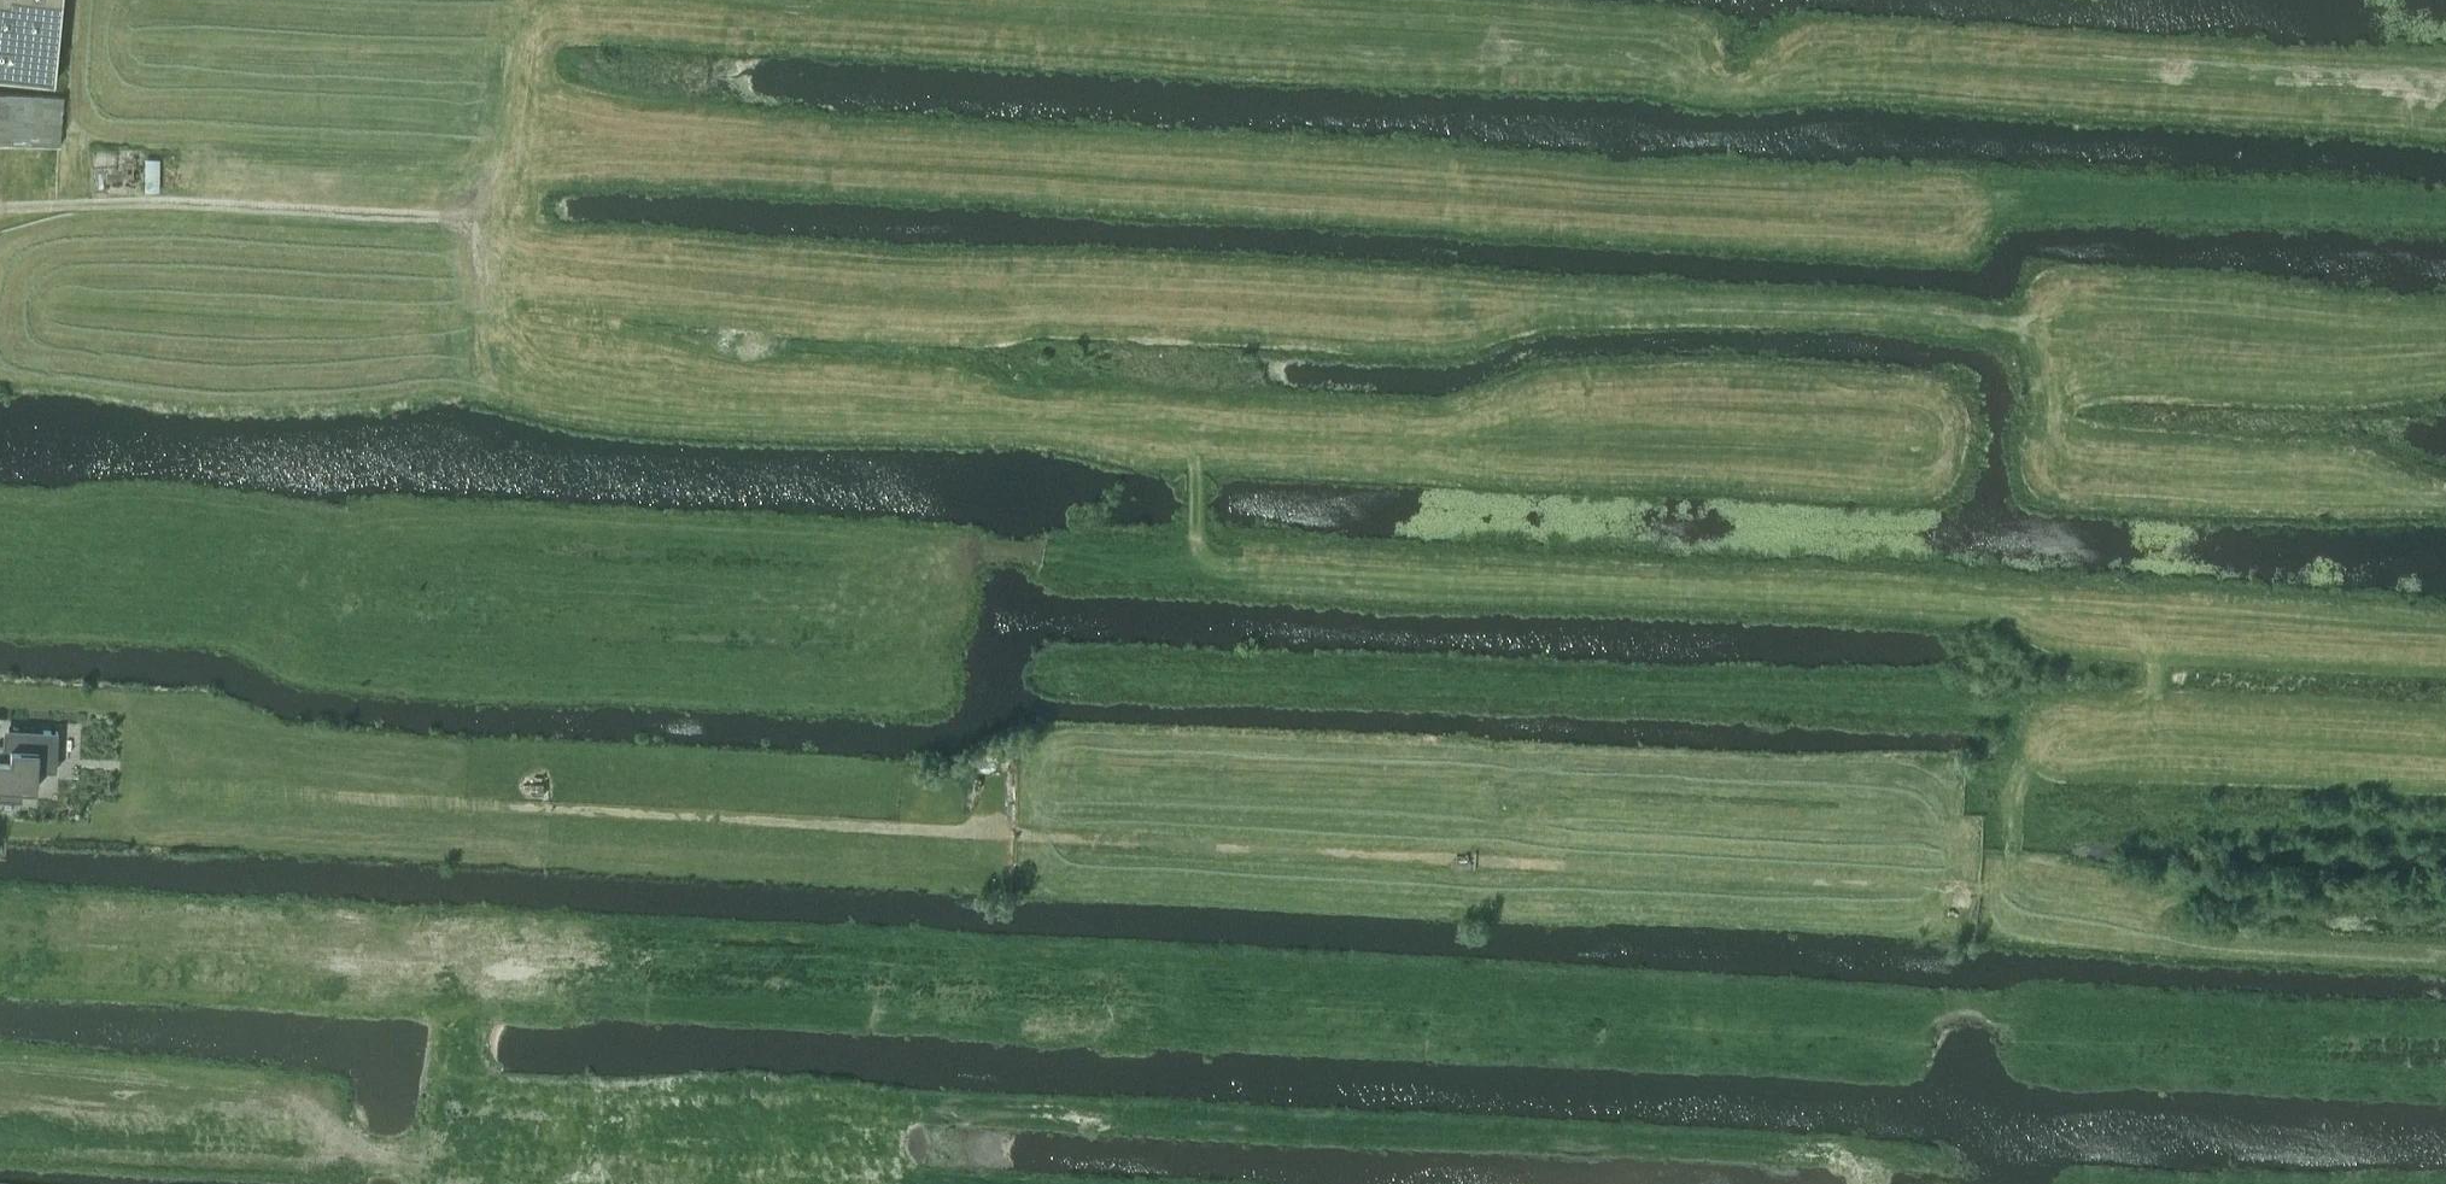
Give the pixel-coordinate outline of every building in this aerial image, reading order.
[(50,82),(56,22),(59,0),(0,0),(0,77),(50,82)] [(58,145),(61,95),(0,92),(0,142),(58,145)] [(21,800),(22,788),(36,789),(37,770),(55,770),(57,731),(8,729),(7,747),(2,747),(0,746),(0,749),(3,749),(2,758),(0,757),(0,799),(21,800)]
